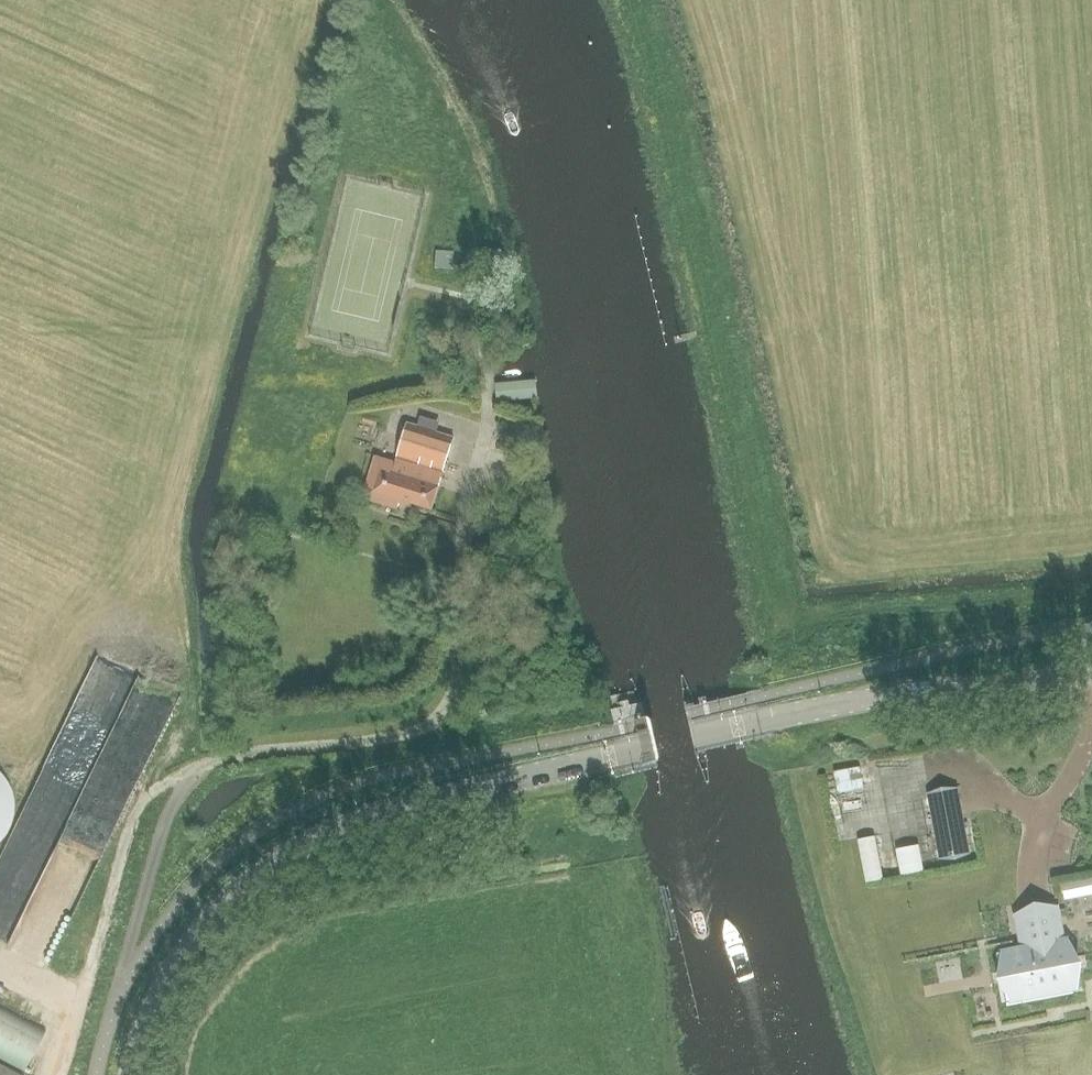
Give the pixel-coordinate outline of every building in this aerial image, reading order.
[(436,269),(454,270),(455,252),(437,251),(436,269)] [(433,509),(454,437),(406,423),(395,463),(375,457),(363,499),(398,509),(400,503),(412,507),(413,503),(433,509)] [(2,839),(4,837),(5,835),(8,830),(9,827),(10,825),(12,820),(13,817),(13,814),(13,811),(14,808),(13,805),(13,802),(13,799),(12,795),(11,792),(10,789),(9,786),(7,783),(5,780),(3,777),(1,774),(0,773),(0,841),(2,839)] [(591,799),(599,797),(597,788),(589,790),(591,799)] [(942,859),(968,854),(956,788),(929,793),(942,859)] [(860,842),(868,885),(886,881),(879,839),(860,842)] [(1061,884),(1065,900),(1091,895),(1091,878),(1061,884)] [(1061,944),(1054,908),(1020,915),(1027,951),(1012,954),(1020,994),(1074,984),(1066,943),(1061,944)] [(0,1064),(0,1074),(20,1074),(0,1064)]
